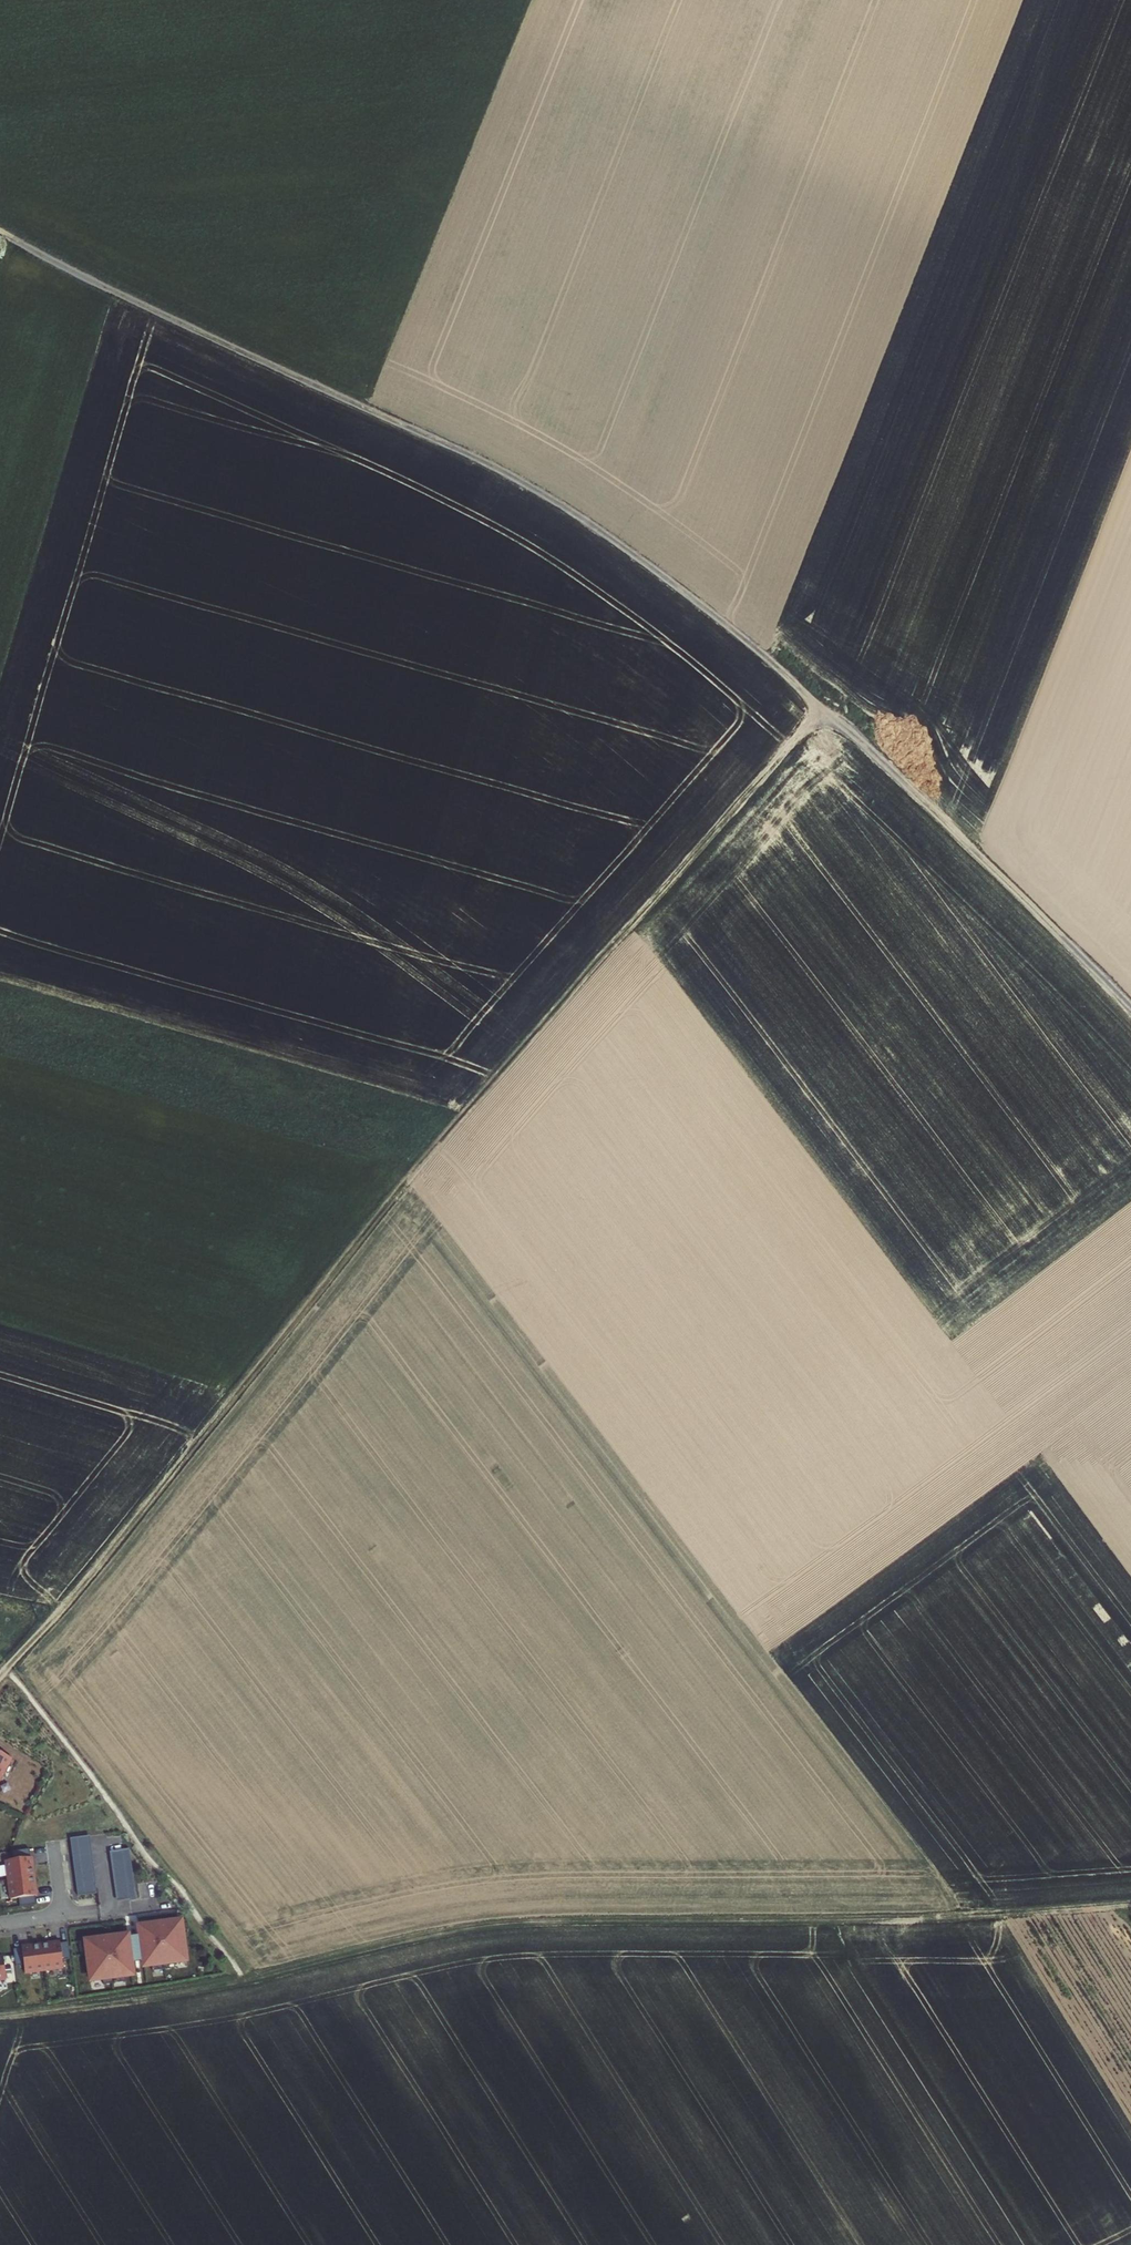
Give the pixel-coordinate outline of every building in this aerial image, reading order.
[(0,1751),(0,1781),(4,1774),(6,1775),(14,1758),(0,1751)] [(92,1835),(78,1837),(84,1886),(99,1884),(92,1835)] [(84,1886),(78,1837),(72,1838),(80,1895),(100,1893),(99,1884),(84,1886)] [(131,1848),(126,1849),(134,1899),(139,1898),(131,1848)] [(31,1849),(15,1851),(16,1859),(8,1860),(10,1879),(36,1876),(34,1857),(33,1857),(31,1849)] [(126,1849),(112,1851),(120,1900),(134,1899),(126,1849)] [(36,1876),(10,1879),(13,1899),(21,1897),(22,1906),(39,1903),(38,1895),(39,1895),(36,1876)] [(183,1920),(140,1925),(146,1966),(154,1965),(155,1970),(177,1967),(176,1962),(188,1960),(187,1948),(184,1948),(182,1935),(185,1934),(183,1920)] [(130,1934),(87,1940),(89,1950),(89,1954),(92,1954),(94,1968),(91,1968),(93,1980),(105,1979),(106,1984),(128,1981),(127,1976),(135,1975),(132,1952),(131,1940),(130,1934)] [(142,1938),(131,1940),(132,1952),(144,1951),(142,1938)] [(62,1941),(43,1944),(46,1970),(66,1968),(64,1959),(73,1958),(71,1941),(62,1942),(62,1941)] [(24,1947),(16,1949),(18,1966),(26,1965),(27,1973),(46,1970),(43,1944),(24,1946),(24,1947)] [(8,1979),(5,1956),(0,1957),(0,1980),(8,1979)]
